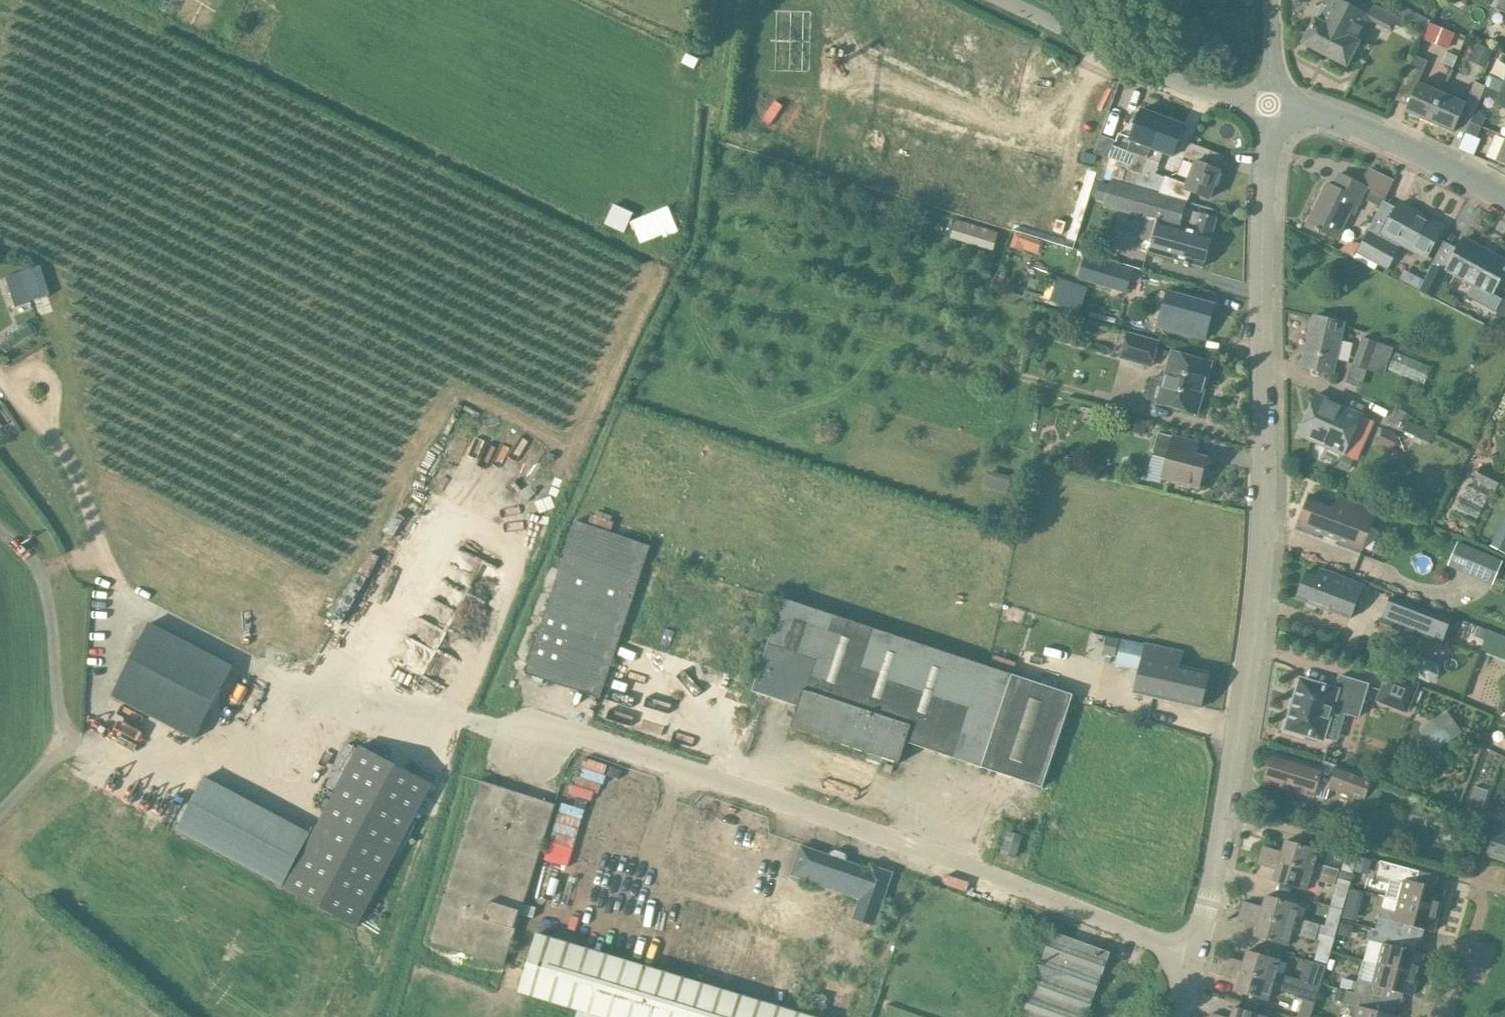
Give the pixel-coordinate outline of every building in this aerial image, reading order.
[(160,9),(172,15),(179,0),(164,0),(160,9)] [(1169,9),(1173,0),(1146,0),(1169,9)] [(1430,23),(1431,19),(1397,2),(1392,12),(1370,1),(1364,13),(1339,0),(1325,0),(1302,44),(1347,67),(1371,21),(1393,32),(1400,18),(1424,34),(1430,23)] [(1450,3),(1462,9),(1467,0),(1451,0),(1450,3)] [(1489,5),(1504,12),(1504,0),(1491,0),(1489,5)] [(683,16),(692,17),(693,9),(684,8),(683,16)] [(772,11),(771,41),(812,42),(813,12),(772,11)] [(1431,22),(1424,39),(1447,48),(1454,31),(1431,22)] [(771,41),(771,72),(811,73),(812,42),(771,41)] [(1492,48),(1477,41),(1469,59),(1484,66),(1492,48)] [(1457,56),(1447,51),(1442,62),(1453,67),(1457,56)] [(1405,78),(1418,83),(1428,61),(1418,56),(1417,56),(1412,66),(1411,66),(1405,78)] [(1471,93),(1482,98),(1486,87),(1476,82),(1471,93)] [(1406,111),(1430,122),(1442,94),(1418,83),(1408,105),(1406,111)] [(1486,87),(1482,98),(1487,100),(1492,100),(1496,102),(1495,104),(1504,108),(1504,95),(1500,93),(1486,87)] [(1442,94),(1430,122),(1454,132),(1466,104),(1442,94)] [(1034,98),(1029,129),(1069,135),(1074,105),(1034,98)] [(1098,174),(1111,178),(1140,187),(1162,118),(1141,110),(1141,112),(1136,112),(1132,122),(1135,126),(1130,140),(1131,140),(1127,151),(1135,154),(1131,165),(1109,157),(1104,155),(1098,174)] [(1472,122),(1482,127),(1486,118),(1481,112),(1477,110),(1472,122)] [(1162,118),(1140,187),(1164,194),(1169,177),(1166,176),(1165,177),(1156,174),(1164,152),(1174,156),(1185,127),(1162,118)] [(1467,133),(1477,138),(1482,127),(1472,122),(1467,133)] [(973,140),(961,179),(988,187),(1000,148),(973,140)] [(1169,177),(1164,194),(1186,200),(1190,192),(1209,199),(1225,156),(1190,143),(1185,157),(1197,162),(1188,184),(1169,177)] [(1339,172),(1332,186),(1328,184),(1308,224),(1337,238),(1349,213),(1355,216),(1369,187),(1339,172)] [(1179,226),(1186,200),(1164,194),(1140,187),(1111,178),(1109,186),(1100,183),(1097,197),(1106,200),(1104,206),(1146,217),(1141,238),(1153,242),(1150,252),(1203,267),(1216,219),(1193,213),(1190,223),(1198,226),(1196,231),(1179,226)] [(1378,204),(1383,194),(1372,188),(1367,199),(1378,204)] [(1443,227),(1400,203),(1382,236),(1368,229),(1353,258),(1375,270),(1378,264),(1388,270),(1402,245),(1427,258),(1443,227)] [(667,207),(631,222),(633,226),(634,226),(640,240),(643,239),(644,241),(662,233),(664,237),(679,231),(674,220),(670,213),(669,213),(667,207)] [(957,221),(953,240),(998,248),(1001,229),(957,221)] [(1447,270),(1473,284),(1467,295),(1497,312),(1504,299),(1492,293),(1504,270),(1504,261),(1465,239),(1447,270)] [(1078,280),(1126,294),(1132,273),(1084,258),(1078,280)] [(1448,273),(1432,266),(1419,291),(1435,298),(1448,273)] [(1404,267),(1399,277),(1418,287),(1424,277),(1404,267)] [(20,272),(5,277),(10,292),(25,287),(20,272)] [(1051,299),(1080,309),(1087,291),(1057,280),(1051,299)] [(1159,326),(1205,339),(1214,304),(1168,292),(1159,326)] [(1504,299),(1497,312),(1495,315),(1504,321),(1504,297),(1504,299)] [(1344,323),(1314,316),(1303,366),(1333,373),(1344,323)] [(1161,341),(1127,331),(1120,359),(1154,368),(1161,341)] [(1364,337),(1354,364),(1384,376),(1395,348),(1364,337)] [(1158,403),(1197,414),(1212,363),(1172,352),(1164,380),(1158,403)] [(1394,353),(1388,370),(1425,385),(1432,368),(1394,353)] [(1362,415),(1317,395),(1299,435),(1344,455),(1362,415)] [(1144,437),(1148,423),(1131,419),(1127,432),(1144,437)] [(1416,436),(1429,442),(1434,432),(1421,426),(1416,436)] [(1398,437),(1383,430),(1378,440),(1393,448),(1398,437)] [(1207,458),(1170,448),(1173,436),(1158,432),(1152,455),(1167,458),(1162,477),(1199,487),(1207,458)] [(491,462),(523,471),(529,449),(497,440),(491,462)] [(1147,473),(1146,479),(1160,483),(1162,477),(1167,458),(1152,455),(1147,473)] [(1339,466),(1349,470),(1354,459),(1344,455),(1339,466)] [(1475,478),(1496,488),(1502,476),(1481,466),(1475,478)] [(1467,485),(1456,507),(1477,517),(1488,496),(1467,485)] [(1335,504),(1311,495),(1299,525),(1363,549),(1377,511),(1338,497),(1335,504)] [(1496,536),(1504,541),(1504,518),(1496,536)] [(651,546),(576,521),(526,674),(600,698),(651,546)] [(1504,560),(1458,541),(1448,566),(1493,585),(1504,560)] [(1309,571),(1298,598),(1308,602),(1307,604),(1308,607),(1315,610),(1318,609),(1319,606),(1349,618),(1362,584),(1321,568),(1319,574),(1309,571)] [(1445,571),(1440,570),(1436,573),(1435,578),(1438,582),(1444,583),(1448,580),(1448,575),(1445,571)] [(1380,622),(1440,645),(1450,619),(1390,596),(1380,622)] [(1052,784),(1080,687),(788,601),(761,692),(807,705),(801,728),(909,760),(914,743),(1052,784)] [(233,664),(151,620),(113,692),(195,736),(233,664)] [(1484,636),(1487,627),(1477,624),(1474,632),(1484,636)] [(1484,648),(1504,656),(1504,634),(1492,629),(1484,648)] [(1183,653),(1122,639),(1116,665),(1140,670),(1135,693),(1201,708),(1209,673),(1180,666),(1183,653)] [(1427,657),(1417,664),(1418,676),(1429,681),(1439,675),(1438,663),(1427,657)] [(1420,684),(1388,671),(1376,701),(1408,714),(1413,701),(1419,703),(1423,692),(1418,689),(1420,684)] [(1369,684),(1340,676),(1336,691),(1302,681),(1288,729),(1306,735),(1305,739),(1317,743),(1318,738),(1323,739),(1332,709),(1359,717),(1369,684)] [(1447,709),(1421,728),(1435,747),(1461,728),(1447,709)] [(433,784),(361,746),(285,888),(357,926),(433,784)] [(1323,768),(1273,753),(1265,782),(1314,797),(1315,796),(1327,799),(1330,789),(1365,802),(1374,778),(1338,764),(1337,765),(1325,761),(1323,768)] [(176,830),(282,886),(311,833),(205,776),(176,830)] [(556,804),(480,780),(430,942),(505,965),(556,804)] [(1403,810),(1416,815),(1422,798),(1410,793),(1403,810)] [(1497,828),(1488,855),(1504,861),(1504,831),(1497,828)] [(1024,836),(1008,831),(1001,854),(1016,859),(1024,836)] [(1261,855),(1352,882),(1355,874),(1315,862),(1322,841),(1304,836),(1301,845),(1286,841),(1283,852),(1263,847),(1261,855)] [(831,856),(802,846),(792,875),(861,899),(854,918),(875,925),(893,873),(872,866),(871,870),(846,861),(847,858),(845,854),(836,850),(832,852),(831,856)] [(1350,888),(1352,882),(1261,855),(1258,864),(1278,870),(1274,881),(1307,890),(1311,878),(1335,885),(1335,884),(1350,888)] [(1359,855),(1356,868),(1367,871),(1370,858),(1359,855)] [(1400,901),(1439,911),(1444,890),(1416,883),(1419,871),(1381,861),(1377,875),(1391,878),(1386,896),(1401,900),(1400,901)] [(1346,903),(1360,907),(1364,893),(1350,890),(1346,903)] [(1244,902),(1242,910),(1318,932),(1335,937),(1337,929),(1296,917),(1299,906),(1267,896),(1263,907),(1244,902)] [(1381,907),(1376,928),(1376,929),(1399,935),(1403,936),(1406,924),(1433,932),(1439,911),(1400,901),(1398,911),(1381,907)] [(1318,932),(1242,910),(1239,919),(1258,925),(1255,936),(1288,945),(1292,933),(1315,940),(1316,939),(1318,932)] [(1341,922),(1338,933),(1350,936),(1353,925),(1341,922)] [(1378,964),(1418,975),(1424,954),(1396,947),(1399,935),(1376,929),(1376,928),(1371,927),(1368,939),(1370,940),(1364,960),(1378,964)] [(537,932),(520,990),(520,992),(578,1010),(576,1016),(821,1016),(827,997),(816,993),(809,1015),(537,932)] [(1110,953),(1054,933),(1023,1016),(1087,1016),(1110,953)] [(1223,965),(1320,993),(1322,985),(1277,972),(1280,961),(1247,951),(1244,962),(1225,957),(1223,965)] [(1412,996),(1418,975),(1378,964),(1372,985),(1358,981),(1355,993),(1374,998),(1382,1000),(1384,988),(1412,996)] [(1317,1002),(1320,993),(1223,965),(1220,974),(1239,980),(1236,991),(1269,1000),(1272,988),(1296,995),(1295,996),(1317,1002)] [(1343,977),(1340,989),(1355,993),(1358,981),(1343,977)] [(1340,989),(1338,988),(1335,1000),(1349,1003),(1348,1007),(1354,1016),(1357,1016),(1399,1016),(1371,1009),(1374,998),(1355,993),(1340,989)] [(1234,1008),(1231,1016),(1267,1016),(1234,1008)]
